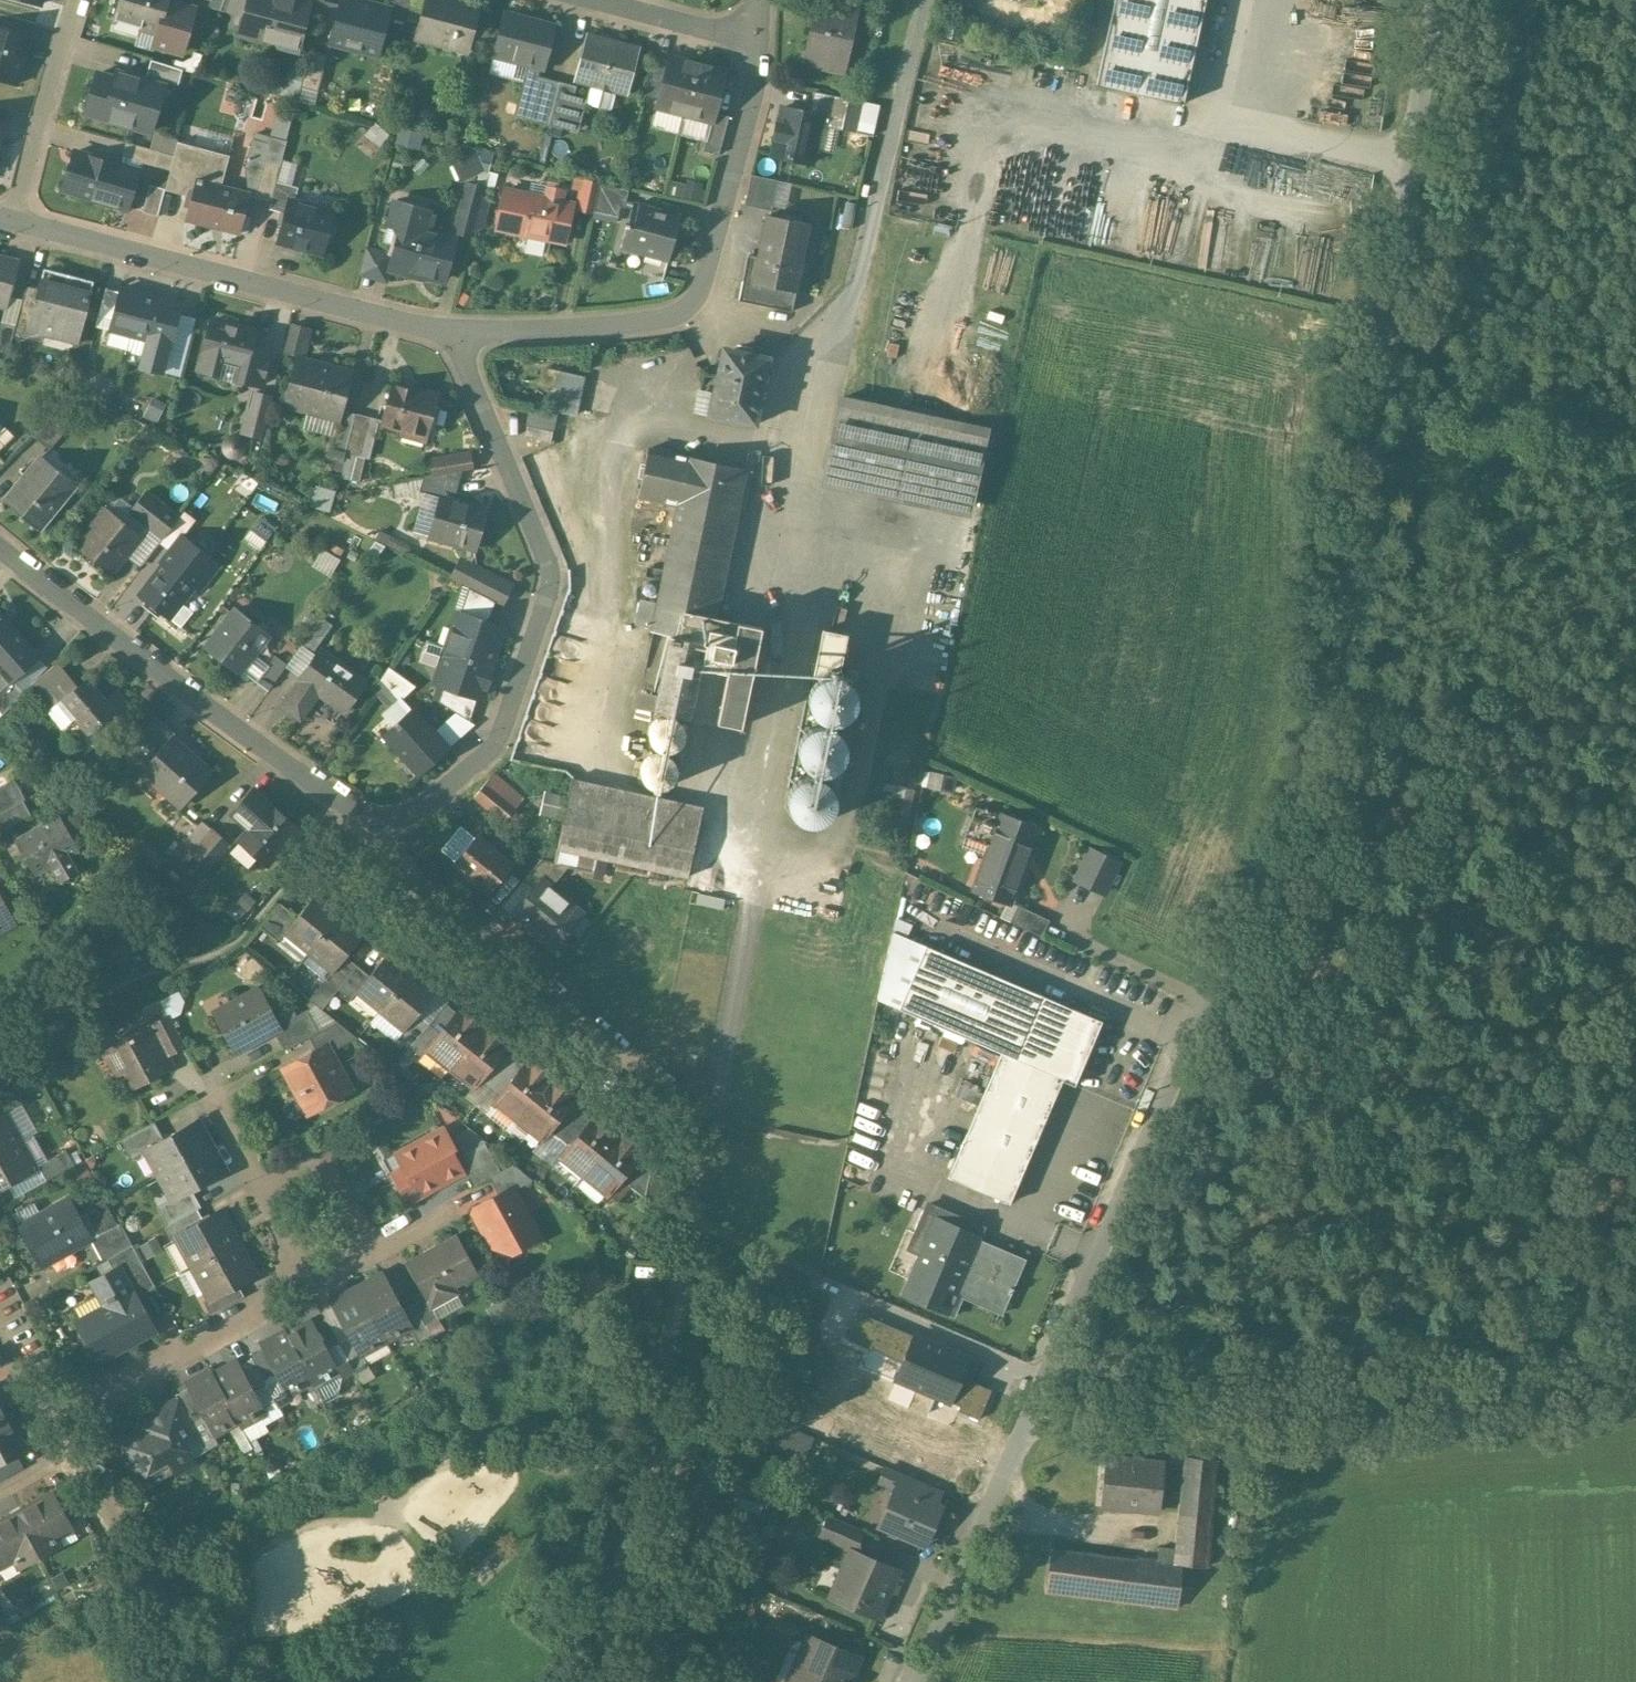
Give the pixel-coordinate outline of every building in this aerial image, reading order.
[(114,19),(159,32),(168,1),(169,0),(120,0),(114,19)] [(221,9),(223,10),(223,8),(246,13),(249,0),(224,0),(221,9)] [(246,13),(241,33),(262,39),(264,28),(299,37),(296,48),(298,49),(311,2),(301,0),(249,0),(246,13)] [(354,0),(342,0),(331,41),(379,53),(391,10),(354,0)] [(407,20),(420,24),(427,0),(412,0),(407,20)] [(459,0),(427,0),(420,24),(417,37),(437,43),(439,34),(470,42),(480,6),(459,0)] [(831,0),(828,0),(825,13),(853,19),(856,6),(831,0)] [(1096,84),(1183,103),(1205,0),(1115,0),(1096,84)] [(195,8),(168,1),(159,32),(158,36),(164,46),(183,52),(195,8)] [(555,26),(505,13),(494,55),(544,68),(555,26)] [(853,19),(825,13),(823,20),(816,19),(810,46),(823,49),(820,63),(841,68),(844,54),(845,54),(853,19)] [(0,28),(0,79),(17,84),(17,82),(16,82),(23,58),(24,59),(31,37),(0,28)] [(638,48),(589,34),(577,79),(626,92),(638,48)] [(328,55),(311,50),(301,86),(318,91),(328,55)] [(698,63),(670,55),(669,60),(659,98),(656,107),(685,114),(698,63)] [(656,56),(646,95),(659,98),(669,60),(656,56)] [(183,69),(152,59),(147,75),(179,84),(183,69)] [(727,70),(698,63),(685,114),(712,121),(713,121),(715,112),(727,70)] [(164,85),(118,72),(116,78),(98,73),(87,112),(151,131),(164,85)] [(560,81),(537,75),(526,118),(549,124),(560,81)] [(577,85),(560,81),(549,124),(566,128),(577,85)] [(849,98),(815,91),(810,112),(822,115),(820,124),(843,129),(849,98)] [(810,112),(783,107),(779,124),(777,123),(775,136),(777,137),(773,154),(812,162),(820,124),(822,115),(810,112)] [(715,112),(713,121),(712,121),(704,150),(719,154),(729,115),(715,112)] [(286,141),(256,133),(254,139),(253,139),(248,156),(264,161),(281,165),(287,142),(286,141)] [(178,142),(156,136),(153,149),(175,155),(178,142)] [(153,149),(127,142),(123,156),(171,170),(175,155),(153,149)] [(205,149),(178,142),(175,155),(171,170),(166,188),(166,189),(192,196),(197,181),(205,149)] [(494,164),(486,148),(455,162),(462,178),(494,164)] [(229,155),(205,149),(197,181),(213,185),(214,180),(222,182),(229,155)] [(125,166),(75,151),(64,188),(114,203),(125,166)] [(125,166),(114,203),(128,207),(139,170),(125,166)] [(779,180),(751,174),(745,204),(773,210),(779,180)] [(599,182),(585,178),(579,207),(594,210),(596,200),(599,182)] [(701,205),(709,185),(695,179),(687,199),(701,205)] [(213,185),(197,181),(192,196),(187,219),(188,219),(189,218),(239,231),(239,232),(240,233),(250,194),(213,185)] [(292,185),(276,181),(269,209),(285,213),(292,185)] [(629,188),(599,182),(596,200),(625,206),(629,188)] [(166,188),(150,184),(143,212),(159,216),(166,189),(166,188)] [(335,211),(295,200),(298,187),(292,185),(285,213),(278,241),(324,253),(335,211)] [(468,185),(456,230),(472,235),(484,189),(468,185)] [(573,203),(506,189),(498,227),(565,241),(573,203)] [(430,210),(396,201),(389,224),(401,227),(402,225),(416,229),(421,209),(429,211),(430,210)] [(680,217),(634,204),(623,245),(669,257),(680,217)] [(792,220),(767,215),(762,240),(761,240),(757,256),(749,254),(739,300),(792,311),(810,223),(792,219),(792,220)] [(416,229),(402,225),(401,227),(390,268),(412,274),(413,270),(445,279),(455,239),(416,229)] [(0,256),(0,310),(4,311),(18,261),(0,256)] [(94,281),(45,268),(34,307),(29,327),(31,327),(78,340),(94,281)] [(120,291),(106,287),(99,316),(112,319),(120,291)] [(182,304),(121,288),(120,291),(112,319),(110,328),(149,339),(141,366),(162,371),(169,344),(171,345),(182,304)] [(16,324),(13,336),(28,340),(31,327),(29,327),(34,307),(21,304),(16,324)] [(231,324),(212,319),(203,355),(204,355),(201,369),(221,374),(225,360),(239,364),(247,366),(252,346),(256,330),(255,330),(254,332),(231,326),(231,324)] [(1,321),(0,324),(0,348),(9,353),(13,336),(16,324),(1,321)] [(310,329),(291,324),(285,349),(304,353),(310,329)] [(270,351),(252,346),(247,366),(239,364),(236,378),(262,384),(270,351)] [(769,357),(731,349),(726,376),(705,372),(705,371),(703,371),(695,411),(755,424),(769,357)] [(352,371),(297,356),(285,404),(339,418),(340,419),(343,409),(352,371)] [(583,375),(560,370),(552,409),(575,414),(583,375)] [(419,390),(396,383),(396,382),(394,382),(383,423),(404,429),(405,426),(426,432),(425,435),(427,435),(438,394),(419,388),(419,390)] [(273,397),(254,392),(247,422),(252,423),(250,432),(263,435),(273,397)] [(986,428),(841,397),(827,464),(972,495),(986,428)] [(343,409),(340,419),(339,418),(331,448),(346,452),(356,413),(343,409)] [(557,415),(531,409),(527,427),(553,432),(557,415)] [(356,413),(346,452),(362,456),(372,417),(356,413)] [(553,432),(527,427),(525,438),(551,443),(553,432)] [(660,446),(655,449),(651,463),(646,462),(639,494),(678,503),(689,456),(674,453),(671,448),(660,446)] [(470,453),(448,457),(450,472),(462,470),(472,468),(470,453)] [(746,469),(689,456),(678,503),(658,595),(639,591),(632,622),(654,627),(653,630),(670,633),(704,641),(731,521),(734,522),(746,469)] [(448,457),(431,460),(434,475),(450,472),(448,457)] [(39,459),(8,497),(42,525),(73,487),(39,459)] [(434,475),(424,477),(419,490),(441,497),(441,496),(454,500),(462,470),(450,472),(434,475)] [(246,499),(228,485),(217,502),(235,515),(246,499)] [(318,486),(316,501),(337,504),(339,489),(318,486)] [(171,510),(146,491),(133,508),(157,527),(171,510)] [(454,500),(441,496),(441,497),(430,535),(475,547),(486,509),(454,500)] [(106,507),(76,544),(111,572),(141,535),(106,507)] [(171,552),(172,554),(140,596),(170,619),(181,628),(193,612),(182,603),(195,586),(201,589),(218,567),(182,538),(171,552)] [(512,584),(477,566),(467,586),(496,600),(502,604),(512,584)] [(496,600),(469,587),(460,613),(488,623),(496,600)] [(236,609),(206,647),(239,672),(269,634),(236,609)] [(0,612),(0,691),(13,680),(39,656),(0,612)] [(460,613),(459,613),(453,632),(460,634),(455,650),(447,648),(436,682),(444,685),(478,696),(480,696),(484,685),(486,685),(492,669),(489,669),(503,628),(488,623),(460,613)] [(321,616),(302,643),(313,652),(333,624),(321,616)] [(847,633),(823,628),(813,675),(821,677),(824,676),(825,676),(827,675),(828,675),(832,674),(836,675),(839,675),(847,633)] [(704,641),(670,633),(655,710),(689,717),(704,641)] [(366,681),(321,649),(281,705),(301,719),(320,692),(345,710),(366,681)] [(414,686),(388,667),(380,679),(398,700),(414,686)] [(850,681),(847,679),(844,677),(840,676),(839,675),(836,675),(832,674),(828,675),(827,675),(825,676),(821,677),(817,680),(814,683),(812,686),(810,689),(809,692),(809,696),(808,699),(809,703),(809,706),(811,709),(813,712),(816,717),(820,719),(823,721),(828,722),(833,723),(838,722),(842,721),(845,719),(848,717),(851,715),(853,711),(855,708),(856,705),(857,701),(857,698),(857,695),(856,693),(855,690),(853,685),(850,681)] [(87,678),(62,699),(76,716),(89,732),(110,715),(125,703),(115,691),(105,699),(87,678)] [(0,691),(0,710),(3,714),(24,692),(13,680),(0,691)] [(478,696),(444,685),(439,701),(470,720),(478,696)] [(62,699),(52,707),(52,708),(48,711),(62,727),(76,716),(62,699)] [(125,703),(110,715),(118,725),(133,713),(125,703)] [(449,747),(413,708),(384,733),(419,774),(449,747)] [(155,714),(136,736),(156,754),(172,737),(173,738),(177,734),(155,714)] [(110,715),(89,732),(98,742),(118,725),(110,715)] [(682,723),(679,720),(676,718),(674,717),(671,716),(667,715),(662,717),(658,718),(656,720),(652,724),(651,728),(650,730),(650,734),(650,737),(651,739),(652,742),(654,745),(657,747),(660,749),(665,751),(668,751),(672,750),(675,749),(677,748),(679,746),(682,743),(684,739),(685,737),(685,733),(685,729),(684,727),(682,723)] [(836,731),(834,729),(831,727),(827,726),(823,725),(818,726),(815,727),(813,728),(810,729),(808,731),(805,733),(802,737),(801,741),(800,744),(799,747),(799,751),(800,755),(801,758),(802,761),(804,763),(806,766),(809,769),(811,770),(814,772),(817,773),(821,773),(826,772),(831,771),(834,769),(837,766),(840,764),(842,761),(843,758),(844,755),(845,752),(845,748),(844,744),(843,740),(842,737),(841,735),(839,734),(836,731)] [(12,728),(3,733),(9,749),(19,745),(12,728)] [(156,754),(142,771),(181,805),(211,771),(173,738),(172,737),(156,754)] [(674,761),(672,759),(670,756),(666,754),(662,753),(658,753),(654,754),(650,756),(647,758),(645,760),(644,761),(643,764),(642,767),(641,771),(642,775),(643,777),(644,780),(646,783),(648,785),(651,787),(654,788),(659,789),(663,788),(667,787),(669,785),(671,784),(675,780),(676,775),(677,773),(677,770),(677,767),(676,765),(674,761)] [(524,798),(494,775),(475,796),(505,821),(524,798)] [(825,780),(821,778),(817,776),(812,776),(808,777),(804,778),(800,780),(798,782),(795,784),(792,788),(791,792),(790,794),(789,797),(789,801),(789,805),(791,809),(793,813),(796,817),(799,820),(803,822),(807,824),(811,824),(816,823),(821,822),(824,819),(827,817),(830,814),(831,812),(833,809),(834,806),(835,802),(835,799),(834,796),(834,793),(833,790),(832,788),(830,786),(828,783),(825,780)] [(0,786),(0,813),(23,800),(26,798),(15,778),(0,786)] [(256,820),(239,840),(234,854),(245,863),(258,856),(267,864),(299,828),(257,791),(242,808),(256,820)] [(700,822),(569,794),(557,848),(688,876),(700,822)] [(0,813),(0,817),(6,827),(31,813),(23,800),(0,813)] [(1037,826),(1002,813),(1001,815),(976,806),(965,837),(990,846),(974,890),(1009,903),(1037,826)] [(59,814),(49,820),(54,828),(64,822),(59,814)] [(49,820),(15,839),(35,874),(52,864),(68,855),(79,849),(64,822),(54,828),(49,820)] [(213,828),(192,854),(209,868),(230,843),(213,828)] [(514,863),(478,833),(452,864),(489,894),(514,863)] [(1119,862),(1091,849),(1076,879),(1104,892),(1119,862)] [(68,855),(52,864),(61,880),(77,871),(68,855)] [(582,913),(541,879),(513,914),(515,915),(517,912),(528,921),(525,924),(527,925),(528,924),(553,944),(552,946),(554,947),(570,928),(564,923),(576,910),(581,914),(582,913)] [(363,932),(317,895),(318,894),(317,893),(298,916),(284,933),(285,934),(287,932),(333,969),(331,972),(332,973),(346,955),(365,932),(364,931),(363,932)] [(14,921),(0,895),(0,929),(14,921)] [(281,902),(261,926),(280,941),(285,934),(284,933),(298,916),(281,902)] [(1050,919),(1018,904),(1010,921),(1042,936),(1050,919)] [(899,1010),(925,947),(893,934),(878,1001),(899,1010)] [(1040,994),(925,947),(899,1010),(1001,1052),(1014,1058),(1040,994)] [(434,991),(389,954),(390,952),(389,951),(370,974),(357,989),(358,990),(405,1028),(406,1029),(419,1013),(437,990),(435,989),(434,991)] [(346,955),(332,973),(331,972),(325,978),(339,989),(358,965),(346,955)] [(358,965),(339,989),(351,999),(358,990),(357,989),(370,974),(358,965)] [(260,989),(215,1013),(235,1050),(273,1029),(280,1026),(279,1024),(260,989)] [(1101,1020),(1040,994),(1014,1058),(1074,1084),(1101,1020)] [(440,1033),(428,1047),(429,1048),(475,1084),(482,1077),(505,1048),(508,1045),(461,1007),(440,1033)] [(307,1009),(279,1024),(280,1026),(273,1029),(284,1050),(307,1038),(309,1037),(319,1030),(307,1009)] [(419,1013),(406,1029),(405,1028),(398,1037),(410,1047),(430,1022),(419,1013)] [(185,1045),(169,1015),(153,1024),(169,1053),(185,1045)] [(319,1030),(309,1037),(317,1050),(327,1044),(331,1051),(357,1036),(338,1020),(319,1030)] [(440,1033),(430,1024),(431,1023),(430,1022),(410,1047),(422,1057),(429,1048),(428,1047),(440,1033)] [(153,1024),(113,1046),(134,1086),(167,1069),(161,1058),(169,1053),(153,1024)] [(317,1050),(284,1068),(308,1112),(351,1089),(331,1051),(327,1044),(317,1050)] [(505,1048),(482,1077),(492,1085),(515,1056),(505,1048)] [(1014,1058),(1001,1052),(948,1176),(1009,1202),(1057,1091),(1062,1079),(1074,1084),(1014,1058)] [(515,1056),(492,1085),(502,1093),(525,1065),(515,1056)] [(574,1099),(528,1061),(525,1065),(502,1093),(496,1101),(542,1138),(549,1130),(572,1102),(574,1099)] [(1074,1084),(1062,1079),(1057,1091),(1080,1101),(1085,1090),(1074,1084)] [(0,1095),(0,1106),(4,1114),(5,1115),(30,1101),(20,1083),(0,1095)] [(572,1102),(549,1130),(559,1138),(582,1110),(572,1102)] [(582,1110),(559,1138),(570,1146),(593,1119),(582,1110)] [(0,1116),(0,1152),(19,1141),(5,1115),(4,1114),(0,1116)] [(642,1153),(595,1115),(593,1119),(570,1146),(563,1155),(609,1193),(621,1178),(641,1154),(642,1153)] [(154,1121),(121,1139),(131,1158),(149,1149),(148,1147),(164,1138),(154,1121)] [(164,1138),(148,1147),(149,1149),(162,1172),(210,1146),(196,1121),(164,1138)] [(440,1130),(400,1152),(408,1166),(394,1174),(408,1200),(462,1170),(440,1130)] [(0,1152),(0,1187),(34,1168),(19,1141),(0,1152)] [(484,1143),(464,1154),(472,1169),(468,1171),(475,1183),(499,1169),(484,1143)] [(210,1146),(162,1172),(175,1197),(175,1198),(192,1189),(224,1171),(210,1146)] [(641,1154),(621,1178),(645,1197),(652,1162),(641,1154)] [(514,1163),(489,1177),(499,1196),(513,1188),(514,1189),(533,1179),(514,1164),(514,1163)] [(499,1196),(476,1208),(475,1213),(485,1230),(488,1231),(495,1244),(508,1248),(537,1232),(514,1189),(513,1188),(499,1196)] [(192,1189),(175,1198),(175,1197),(157,1206),(168,1225),(198,1208),(201,1206),(192,1189)] [(69,1198),(19,1225),(42,1266),(91,1238),(69,1198)] [(968,1222),(928,1204),(909,1249),(921,1254),(936,1219),(964,1231),(968,1222)] [(168,1225),(164,1226),(172,1240),(178,1236),(178,1235),(204,1220),(198,1208),(168,1225)] [(204,1220),(178,1235),(178,1236),(195,1266),(238,1243),(221,1212),(204,1220)] [(1023,1261),(977,1242),(979,1237),(964,1231),(936,1219),(921,1254),(904,1294),(947,1312),(960,1282),(1005,1302),(1023,1261)] [(121,1222),(91,1238),(103,1260),(108,1258),(132,1244),(121,1222)] [(457,1235),(407,1262),(422,1291),(431,1306),(432,1306),(457,1292),(453,1286),(478,1273),(457,1235)] [(150,1258),(167,1250),(161,1237),(144,1244),(150,1258)] [(238,1243),(195,1266),(211,1296),(212,1298),(238,1283),(255,1274),(238,1243)] [(156,1287),(132,1244),(108,1258),(114,1269),(97,1279),(111,1305),(134,1293),(137,1297),(156,1287)] [(402,1308),(384,1275),(358,1289),(385,1337),(396,1331),(397,1333),(400,1332),(399,1330),(409,1324),(410,1323),(402,1308)] [(238,1283),(212,1298),(211,1296),(204,1300),(211,1314),(245,1295),(238,1283)] [(358,1289),(333,1303),(351,1335),(360,1351),(361,1350),(371,1345),(372,1347),(375,1345),(374,1343),(385,1337),(358,1289)] [(431,1306),(422,1291),(411,1297),(413,1302),(426,1324),(438,1317),(432,1306),(431,1306)] [(111,1305),(82,1321),(101,1357),(154,1328),(137,1297),(134,1293),(111,1305)] [(436,1308),(441,1317),(467,1304),(462,1296),(436,1308)] [(426,1324),(413,1302),(402,1308),(410,1323),(409,1324),(419,1342),(432,1335),(426,1324)] [(905,1332),(859,1313),(848,1340),(903,1364),(897,1379),(960,1407),(958,1411),(979,1420),(992,1391),(972,1382),(980,1364),(968,1359),(956,1354),(915,1336),(914,1337),(905,1332)] [(340,1342),(326,1317),(314,1323),(329,1350),(340,1343),(340,1342)] [(314,1323),(300,1331),(298,1327),(288,1333),(286,1329),(285,1329),(315,1384),(330,1376),(328,1371),(337,1366),(329,1350),(314,1323)] [(285,1329),(274,1335),(276,1339),(262,1347),(276,1373),(285,1389),(294,1384),(297,1389),(311,1381),(314,1385),(315,1384),(285,1329)] [(371,1368),(361,1350),(360,1351),(351,1335),(340,1342),(340,1343),(358,1375),(371,1368)] [(262,1347),(250,1353),(252,1357),(264,1379),(276,1373),(262,1347)] [(264,1379),(252,1357),(240,1364),(254,1389),(266,1383),(264,1379)] [(254,1389),(240,1364),(226,1373),(224,1369),(214,1374),(238,1420),(240,1424),(255,1416),(253,1411),(262,1406),(254,1389)] [(214,1374),(211,1370),(201,1376),(203,1380),(189,1388),(205,1416),(212,1429),(221,1424),(224,1428),(238,1420),(214,1374)] [(894,1420),(889,1431),(971,1464),(981,1440),(976,1438),(982,1423),(888,1386),(877,1413),(894,1420)] [(205,1416),(189,1388),(177,1394),(179,1398),(179,1399),(192,1423),(205,1416)] [(179,1399),(178,1398),(151,1413),(157,1424),(171,1416),(185,1442),(198,1434),(179,1399)] [(185,1442),(171,1416),(157,1424),(123,1443),(141,1475),(169,1460),(176,1472),(196,1462),(185,1442)] [(0,1421),(0,1462),(16,1453),(24,1448),(17,1436),(11,1434),(13,1428),(7,1417),(0,1421)] [(794,1432),(781,1460),(816,1476),(829,1447),(794,1432)] [(0,1462),(0,1481),(24,1467),(16,1453),(0,1462)] [(1165,1464),(1108,1457),(1102,1503),(1159,1510),(1165,1464)] [(1214,1462),(1183,1458),(1173,1558),(1172,1566),(1180,1567),(1203,1568),(1214,1462)] [(924,1543),(940,1505),(933,1502),(938,1490),(901,1474),(880,1524),(924,1543)] [(73,1491),(56,1501),(69,1524),(86,1514),(73,1491)] [(51,1493),(16,1512),(39,1554),(59,1543),(53,1532),(69,1524),(56,1501),(51,1493)] [(0,1521),(0,1561),(13,1554),(19,1565),(39,1554),(16,1512),(0,1521)] [(862,1532),(829,1518),(822,1535),(855,1549),(862,1532)] [(1134,1557),(1048,1547),(1043,1594),(1128,1604),(1134,1557)] [(895,1571),(852,1552),(834,1595),(877,1614),(895,1571)] [(1173,1558),(1135,1553),(1134,1557),(1128,1604),(1175,1608),(1180,1567),(1172,1566),(1173,1558)] [(809,1636),(789,1681),(848,1681),(858,1657),(809,1636)]
